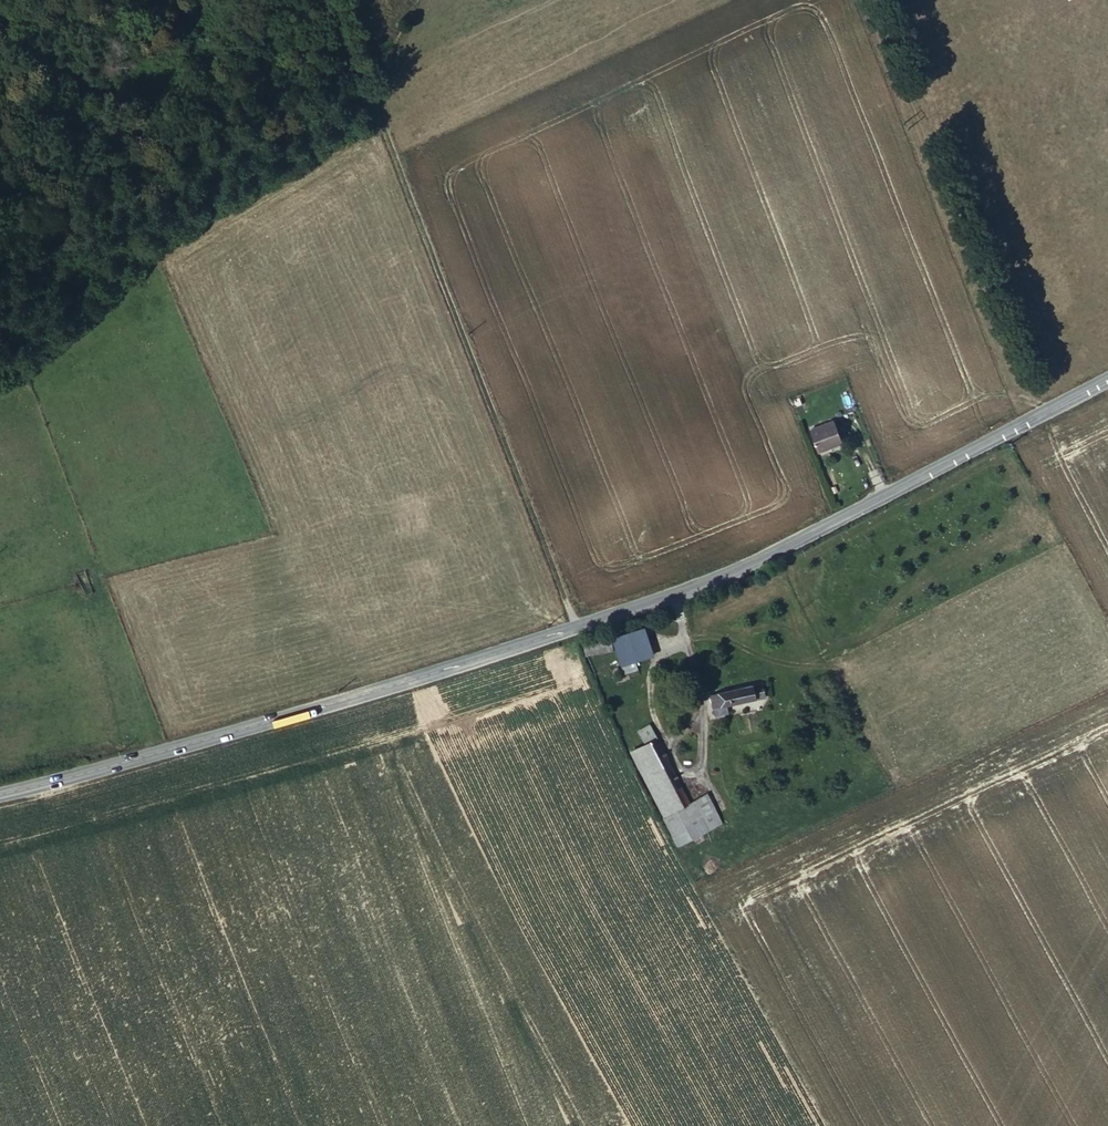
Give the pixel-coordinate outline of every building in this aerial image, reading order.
[(831,418),(806,428),(814,449),(839,439),(831,418)] [(619,667),(644,660),(636,631),(611,638),(619,667)] [(728,705),(748,701),(765,698),(763,685),(711,695),(713,709),(718,708),(719,715),(729,713),(728,705)] [(647,738),(650,745),(681,809),(691,803),(664,747),(655,735),(647,738)] [(681,809),(650,745),(630,754),(678,847),(722,825),(707,795),(691,803),(681,809)]
